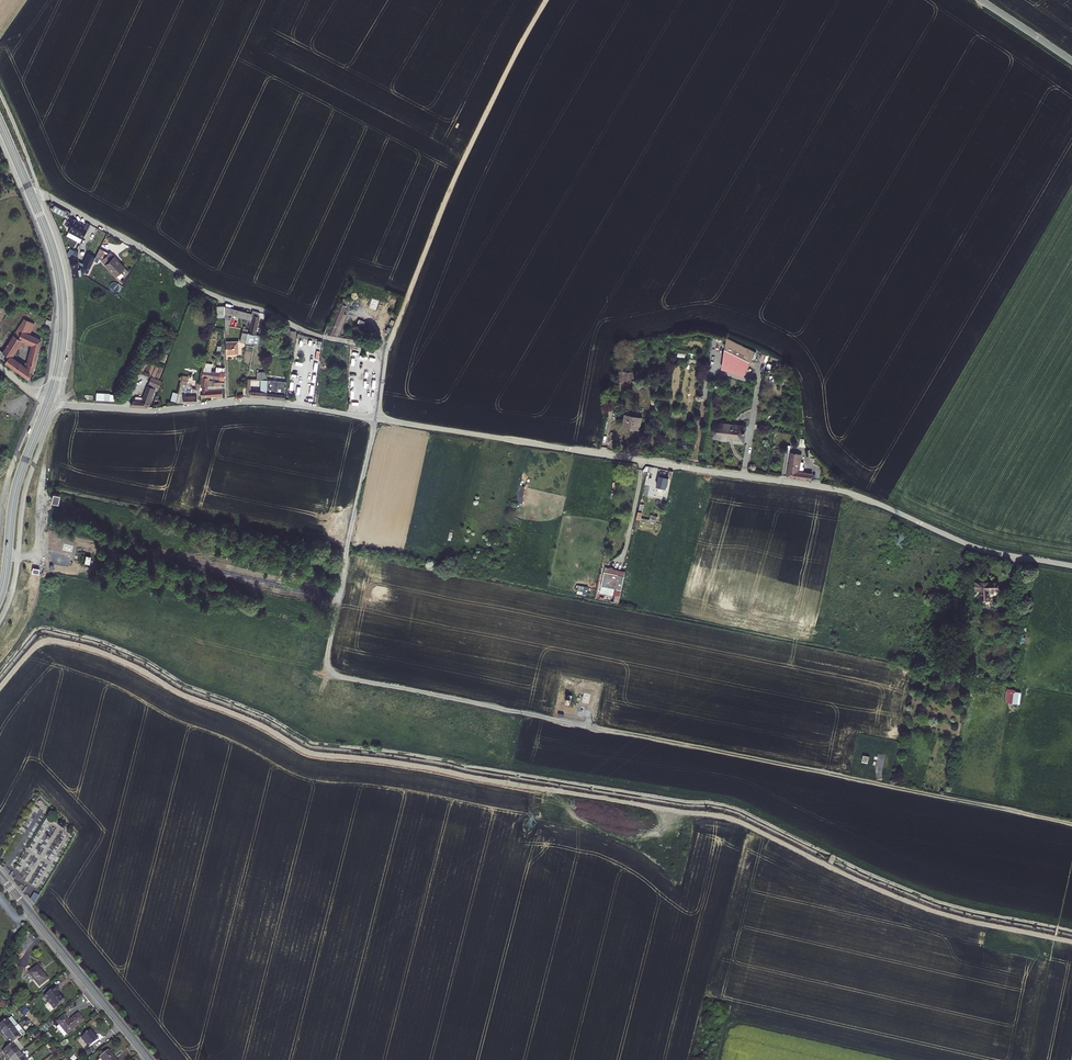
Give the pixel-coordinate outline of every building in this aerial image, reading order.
[(66,231),(76,236),(75,238),(79,240),(84,232),(80,230),(83,225),(69,217),(67,219),(65,218),(62,222),(69,226),(66,231)] [(84,232),(89,225),(84,222),(83,225),(80,230),(84,232)] [(99,248),(94,261),(98,263),(104,250),(99,248)] [(124,267),(108,252),(100,261),(115,276),(124,267)] [(68,258),(69,275),(73,275),(84,275),(93,261),(89,260),(83,271),(78,271),(78,258),(68,258)] [(226,303),(226,328),(230,328),(229,312),(251,318),(252,311),(226,303)] [(249,332),(247,341),(255,343),(261,313),(252,311),(251,318),(249,332)] [(347,315),(344,314),(334,336),(338,337),(347,315)] [(32,327),(25,324),(19,333),(26,337),(32,327)] [(296,343),(298,332),(289,330),(287,341),(296,343)] [(26,382),(30,376),(38,344),(26,337),(19,333),(4,356),(0,353),(0,361),(26,382)] [(724,357),(722,369),(745,376),(756,352),(727,337),(724,357)] [(238,340),(226,341),(227,353),(239,352),(238,340)] [(163,353),(160,361),(165,363),(168,355),(163,353)] [(630,373),(620,371),(617,389),(627,391),(630,373)] [(223,374),(210,372),(209,379),(224,380),(224,377),(222,377),(223,374)] [(163,386),(165,379),(154,375),(152,382),(163,386)] [(187,389),(190,378),(185,377),(177,402),(198,400),(202,381),(198,380),(196,390),(187,389)] [(248,379),(248,396),(268,396),(269,378),(248,379)] [(269,378),(268,396),(285,397),(289,379),(269,378)] [(139,395),(134,405),(136,405),(151,405),(155,393),(155,392),(157,386),(151,384),(146,396),(139,395)] [(203,384),(202,395),(218,394),(218,398),(224,398),(224,385),(218,385),(218,388),(207,389),(208,384),(203,384)] [(96,400),(118,401),(118,393),(96,393),(96,400)] [(643,418),(626,415),(623,427),(632,429),(640,430),(643,418)] [(744,429),(732,428),(732,426),(719,424),(719,426),(715,426),(713,436),(718,437),(718,439),(730,440),(730,439),(733,440),(733,442),(738,442),(743,443),(744,429)] [(791,453),(787,477),(792,478),(796,454),(791,453)] [(801,462),(802,454),(796,453),(796,454),(792,478),(802,479),(811,481),(812,474),(804,473),(805,468),(803,467),(804,462),(801,462)] [(668,478),(660,476),(655,496),(661,497),(662,487),(667,488),(668,479),(672,479),(673,471),(670,471),(669,474),(668,478)] [(54,493),(53,502),(59,503),(61,495),(54,493)] [(658,517),(654,516),(651,515),(650,522),(656,523),(658,517)] [(602,586),(622,590),(625,576),(615,574),(605,572),(602,586)] [(982,589),(982,599),(989,599),(989,595),(990,595),(990,592),(994,592),(993,590),(999,589),(998,582),(987,583),(976,583),(976,590),(982,589)] [(948,673),(962,676),(964,666),(950,664),(948,673)] [(947,677),(945,688),(954,689),(955,678),(947,677)] [(1006,703),(1020,704),(1021,690),(1007,689),(1006,703)] [(34,893),(29,900),(34,904),(39,897),(34,893)] [(47,978),(36,965),(28,971),(39,985),(47,978)] [(58,990),(55,987),(44,995),(55,1008),(64,1000),(57,991),(58,990)] [(18,1010),(21,1016),(29,1012),(26,1006),(18,1010)] [(63,1016),(57,1021),(67,1034),(83,1021),(77,1014),(68,1021),(63,1016)] [(1,1038),(15,1026),(16,1026),(11,1019),(6,1022),(5,1021),(0,1025),(0,1036),(1,1038)] [(15,1026),(1,1038),(9,1046),(14,1042),(23,1035),(15,1026)] [(96,1039),(88,1029),(80,1036),(87,1046),(96,1039)] [(0,1053),(6,1059),(9,1059),(19,1052),(22,1050),(14,1042),(9,1046),(0,1053)] [(107,1052),(100,1057),(103,1059),(114,1059),(107,1052)]
